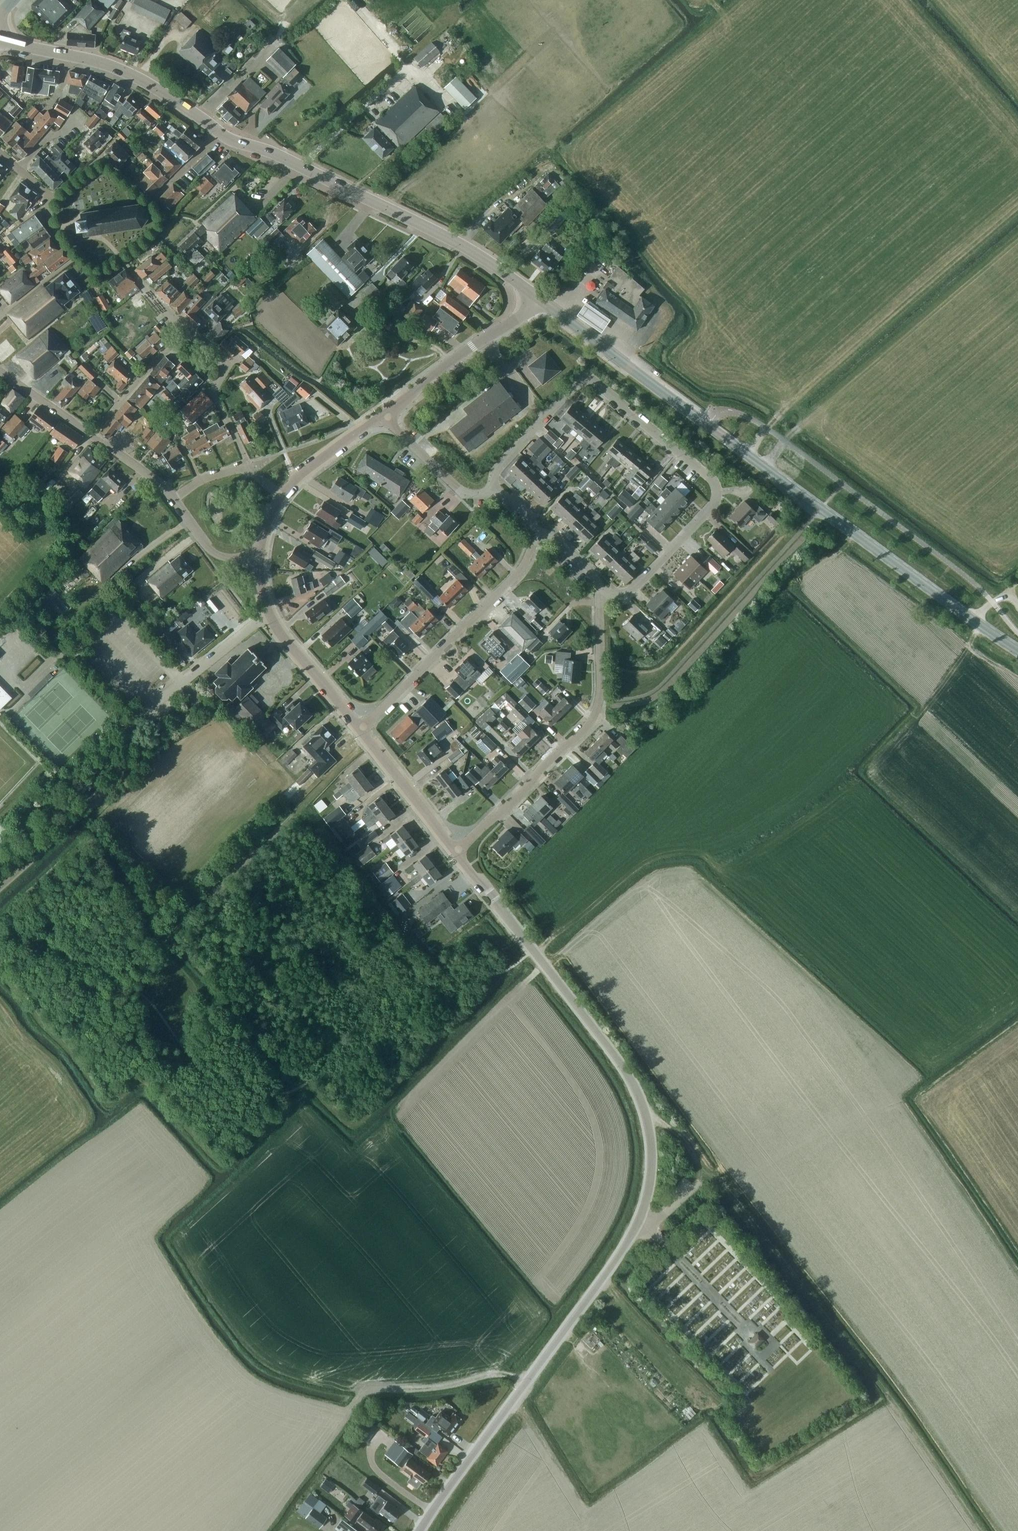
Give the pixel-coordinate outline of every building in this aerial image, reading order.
[(77,0),(37,0),(35,2),(32,5),(32,9),(53,30),(80,4),(77,0)] [(95,48),(96,34),(92,34),(92,30),(89,30),(103,13),(105,11),(96,4),(92,0),(91,0),(75,18),(80,22),(68,32),(67,32),(66,45),(95,48)] [(114,7),(119,10),(125,1),(123,0),(118,0),(114,7)] [(163,24),(170,9),(151,0),(135,0),(134,3),(131,8),(163,24)] [(114,8),(108,18),(113,20),(119,10),(114,8)] [(175,20),(185,29),(192,22),(182,12),(175,20)] [(249,21),(245,25),(250,31),(255,27),(249,21)] [(121,48),(136,54),(141,42),(129,37),(130,32),(124,29),(120,39),(123,41),(121,48)] [(178,53),(196,70),(199,67),(208,76),(220,63),(213,57),(220,50),(198,30),(178,53)] [(270,35),(262,44),(267,48),(275,39),(270,35)] [(413,59),(422,68),(439,51),(431,42),(413,59)] [(229,47),(224,53),(227,56),(233,50),(229,47)] [(220,63),(208,76),(218,86),(231,73),(226,68),(225,69),(221,65),(223,62),(222,61),(220,63)] [(24,67),(13,65),(10,87),(21,88),(24,67)] [(22,91),(48,95),(50,84),(57,85),(59,71),(28,67),(26,82),(23,82),(22,91)] [(289,93),(286,90),(291,85),(292,85),(302,75),(294,67),(266,96),(268,98),(260,106),(268,115),(289,93)] [(78,95),(82,89),(86,75),(69,71),(66,83),(70,84),(68,93),(78,95)] [(86,94),(89,96),(89,95),(100,102),(105,94),(110,86),(91,75),(77,98),(82,101),(86,94)] [(221,118),(226,122),(228,120),(235,126),(248,112),(247,111),(261,98),(266,92),(249,77),(243,83),(241,81),(227,96),(229,97),(217,110),(224,115),(221,118)] [(453,97),(464,85),(456,77),(444,88),(453,97)] [(118,100),(124,89),(114,83),(105,100),(102,103),(106,106),(107,104),(114,109),(116,111),(123,103),(118,100)] [(363,138),(382,158),(393,148),(383,137),(386,134),(400,149),(439,112),(415,86),(375,123),(377,124),(363,138)] [(123,103),(116,111),(114,114),(115,115),(118,118),(122,112),(129,118),(140,104),(130,95),(123,103)] [(61,98),(54,109),(67,117),(74,106),(61,98)] [(145,109),(157,120),(163,112),(151,102),(145,109)] [(9,112),(15,118),(23,109),(17,104),(9,112)] [(25,117),(30,121),(39,111),(34,106),(25,117)] [(103,119),(107,115),(100,108),(96,112),(103,119)] [(141,109),(136,114),(150,126),(154,121),(141,109)] [(37,123),(32,128),(34,129),(42,136),(54,122),(59,126),(64,119),(59,116),(56,118),(48,110),(44,115),(40,112),(35,118),(35,121),(37,123)] [(1,137),(13,122),(0,112),(0,136),(1,137)] [(426,126),(433,134),(448,121),(441,113),(426,126)] [(85,125),(90,129),(99,118),(94,114),(85,125)] [(118,118),(115,115),(108,123),(112,126),(118,118)] [(16,121),(2,138),(12,147),(26,129),(16,121)] [(152,129),(161,137),(167,130),(159,122),(152,129)] [(126,126),(122,130),(128,136),(132,132),(126,126)] [(176,128),(173,133),(196,151),(204,142),(187,128),(182,134),(176,128)] [(42,136),(34,129),(30,133),(27,130),(13,147),(23,158),(32,149),(31,148),(42,136)] [(84,143),(92,151),(100,143),(103,146),(112,137),(106,132),(103,135),(97,129),(84,143)] [(117,134),(123,140),(127,136),(120,130),(117,134)] [(166,142),(185,161),(195,152),(180,139),(174,144),(169,139),(166,142)] [(105,152),(119,166),(130,156),(116,141),(105,152)] [(160,170),(168,178),(185,162),(165,143),(163,145),(154,155),(161,163),(164,167),(160,170)] [(54,161),(68,175),(76,167),(62,153),(64,152),(56,144),(51,150),(58,157),(54,161)] [(140,161),(146,156),(142,152),(136,157),(140,161)] [(192,167),(200,176),(215,162),(207,153),(192,167)] [(30,165),(42,177),(56,164),(48,156),(43,161),(39,157),(30,165)] [(233,168),(224,160),(211,174),(226,188),(240,174),(233,167),(233,168)] [(144,172),(146,174),(146,173),(151,179),(149,181),(157,189),(168,178),(152,163),(144,172)] [(64,172),(56,164),(42,177),(54,189),(62,181),(59,177),(64,172)] [(146,173),(146,174),(136,183),(139,186),(139,187),(149,196),(157,189),(149,181),(151,179),(146,173)] [(535,185),(546,197),(559,185),(548,173),(535,185)] [(195,186),(204,195),(213,185),(204,176),(195,186)] [(565,178),(559,182),(567,192),(572,188),(565,178)] [(20,182),(9,198),(17,203),(9,213),(18,219),(25,209),(26,210),(37,194),(20,182)] [(158,199),(170,210),(184,194),(173,184),(158,199)] [(509,207),(496,220),(494,218),(491,221),(490,220),(482,229),(500,244),(510,233),(511,234),(523,223),(526,226),(539,212),(543,216),(550,209),(546,205),(547,204),(532,188),(511,210),(509,207)] [(202,225),(187,239),(196,248),(206,239),(220,254),(258,217),(233,191),(200,223),(202,225)] [(271,221),(276,216),(281,222),(294,210),(284,200),(267,217),(271,221)] [(147,219),(147,218),(146,211),(146,209),(145,210),(139,205),(139,204),(138,204),(80,213),(81,220),(76,220),(77,230),(82,229),(83,236),(140,227),(141,227),(142,227),(142,226),(147,219)] [(552,213),(542,226),(552,234),(562,221),(552,213)] [(19,244),(44,226),(35,214),(10,231),(19,244)] [(245,230),(248,234),(251,231),(253,233),(265,222),(259,216),(245,230)] [(300,244),(315,230),(309,223),(307,225),(299,216),(292,222),(293,222),(286,229),(300,244)] [(51,236),(44,227),(27,239),(33,248),(51,236)] [(277,228),(265,239),(273,248),(275,247),(278,244),(278,245),(286,237),(277,228)] [(29,253),(37,265),(58,250),(50,238),(29,253)] [(196,248),(187,239),(179,246),(188,255),(187,257),(191,261),(192,261),(195,265),(198,261),(199,262),(204,257),(196,248)] [(307,254),(338,288),(348,298),(364,283),(354,272),(363,264),(364,266),(373,258),(356,239),(347,248),(349,251),(341,258),(323,239),(307,254)] [(539,250),(531,260),(549,275),(558,265),(556,264),(562,256),(546,243),(540,251),(539,250)] [(8,247),(3,252),(14,264),(19,259),(8,247)] [(37,270),(28,276),(31,281),(34,285),(39,281),(36,277),(47,269),(50,273),(69,258),(62,248),(35,268),(37,270)] [(151,256),(134,270),(142,279),(167,259),(162,252),(154,259),(151,256)] [(21,258),(25,264),(32,260),(28,254),(21,258)] [(391,269),(385,276),(390,280),(396,274),(401,278),(413,266),(412,265),(412,264),(410,262),(409,262),(403,256),(391,269)] [(148,276),(153,282),(172,267),(167,261),(148,276)] [(644,289),(643,288),(617,266),(610,277),(618,283),(615,287),(607,281),(603,287),(605,289),(596,301),(637,330),(654,306),(641,297),(638,295),(644,289)] [(134,281),(125,269),(108,281),(121,299),(126,295),(128,298),(140,289),(134,281)] [(428,269),(423,274),(421,273),(409,285),(415,291),(421,285),(426,289),(437,278),(428,269)] [(448,283),(454,288),(460,293),(457,297),(469,306),(485,286),(470,275),(469,276),(460,269),(448,283)] [(31,281),(28,276),(22,270),(0,286),(0,291),(11,303),(34,285),(31,281)] [(202,278),(207,283),(215,275),(210,270),(202,278)] [(43,284),(7,314),(28,340),(68,308),(64,304),(79,292),(64,273),(45,287),(43,284)] [(233,281),(238,287),(247,278),(241,273),(233,281)] [(187,283),(192,288),(199,280),(194,275),(187,283)] [(180,293),(167,281),(156,292),(169,304),(180,293)] [(363,291),(368,296),(376,287),(372,283),(363,291)] [(330,284),(326,284),(322,288),(322,293),(329,300),(325,305),(333,313),(327,319),(319,327),(337,345),(356,326),(338,309),(346,300),(330,284)] [(368,296),(372,300),(376,296),(380,292),(376,287),(368,296)] [(171,305),(179,313),(192,299),(184,291),(171,305)] [(110,307),(102,294),(96,298),(103,311),(110,307)] [(194,299),(179,314),(195,328),(202,320),(194,313),(206,301),(199,294),(194,299)] [(221,294),(205,310),(217,323),(233,306),(221,294)] [(441,305),(441,306),(462,321),(469,311),(446,294),(442,300),(437,296),(434,300),(441,305)] [(611,316),(585,298),(575,313),(601,330),(611,316)] [(402,314),(410,321),(415,316),(417,317),(422,310),(411,301),(406,306),(408,307),(402,314)] [(233,311),(238,318),(245,312),(240,306),(233,311)] [(462,321),(441,306),(433,316),(440,321),(437,324),(452,336),(453,335),(455,335),(458,332),(457,329),(458,328),(457,328),(462,321)] [(419,322),(431,330),(437,321),(425,313),(419,322)] [(219,321),(206,336),(214,344),(228,330),(219,321)] [(156,332),(147,340),(157,350),(165,342),(161,338),(166,333),(158,324),(153,328),(156,332)] [(15,355),(35,380),(60,359),(59,357),(66,350),(47,329),(15,355)] [(229,343),(224,339),(216,347),(230,358),(237,350),(242,354),(248,347),(235,336),(229,343)] [(157,350),(147,340),(136,351),(143,358),(150,351),(152,354),(157,350)] [(109,362),(118,353),(111,345),(102,354),(109,362)] [(558,370),(546,354),(530,367),(543,382),(558,370)] [(168,373),(175,365),(172,362),(173,362),(165,356),(150,374),(161,383),(165,379),(167,382),(172,377),(168,373)] [(239,366),(247,372),(257,369),(259,366),(248,356),(246,359),(245,359),(239,366)] [(103,368),(105,370),(119,382),(115,386),(121,391),(133,376),(114,360),(109,366),(106,363),(103,368)] [(195,371),(184,360),(177,367),(188,378),(195,371)] [(79,367),(87,375),(93,369),(84,361),(79,367)] [(240,384),(249,393),(246,396),(259,409),(272,397),(264,388),(271,381),(262,371),(254,379),(259,384),(257,386),(248,376),(240,384)] [(66,386),(53,401),(62,407),(80,386),(72,379),(75,376),(70,372),(61,382),(66,386)] [(203,380),(195,372),(188,379),(186,377),(171,393),(175,397),(182,390),(189,397),(196,390),(195,388),(203,380)] [(149,376),(142,383),(154,393),(160,386),(149,376)] [(298,382),(291,376),(286,382),(294,388),(298,382)] [(86,399),(89,395),(93,397),(100,388),(89,378),(78,393),(86,399)] [(296,391),(306,399),(313,388),(304,381),(296,391)] [(498,381),(490,387),(464,408),(468,414),(450,428),(463,445),(464,444),(470,451),(487,437),(486,436),(520,409),(511,397),(512,396),(513,394),(512,394),(510,392),(509,391),(507,392),(498,381)] [(142,383),(135,391),(147,401),(154,393),(142,383)] [(162,392),(172,403),(176,399),(165,388),(162,392)] [(4,423),(25,398),(12,389),(0,403),(0,419),(4,423)] [(203,390),(180,410),(191,422),(192,421),(193,423),(193,424),(200,431),(205,427),(197,417),(213,402),(203,390)] [(147,401),(135,391),(129,398),(140,409),(147,401)] [(277,409),(279,413),(287,432),(308,423),(300,404),(287,409),(286,407),(299,395),(295,392),(284,403),(283,402),(277,409)] [(137,409),(127,400),(113,417),(122,424),(126,427),(134,418),(131,416),(137,409)] [(182,405),(177,400),(173,403),(179,409),(182,405)] [(561,429),(564,432),(581,411),(572,404),(560,418),(566,423),(561,429)] [(42,430),(44,427),(50,431),(58,421),(38,406),(29,419),(42,430)] [(250,428),(246,420),(245,420),(244,417),(241,411),(233,415),(236,421),(237,420),(238,424),(236,425),(245,443),(253,439),(253,438),(255,437),(250,428)] [(254,417),(258,421),(264,416),(260,411),(254,417)] [(590,419),(581,411),(564,432),(567,434),(572,428),(578,433),(590,419)] [(12,438),(13,438),(17,434),(25,425),(26,424),(15,413),(1,427),(6,432),(12,438)] [(118,430),(122,424),(113,417),(112,417),(99,432),(107,438),(115,428),(118,430)] [(599,426),(590,419),(578,433),(584,438),(579,444),(582,447),(599,426)] [(65,442),(74,448),(83,437),(59,420),(50,433),(64,443),(65,442)] [(166,421),(162,425),(146,443),(159,454),(171,441),(169,439),(173,434),(167,430),(171,426),(166,421)] [(203,431),(211,445),(231,434),(225,424),(220,428),(217,423),(203,431)] [(186,428),(189,433),(196,428),(193,424),(186,428)] [(20,438),(29,428),(25,425),(17,434),(20,438)] [(599,426),(582,447),(585,449),(590,443),(596,448),(608,434),(599,426)] [(138,438),(145,444),(154,433),(147,427),(138,438)] [(205,436),(196,441),(194,439),(201,435),(196,428),(182,438),(192,456),(211,445),(205,436)] [(558,438),(549,430),(544,436),(553,444),(558,438)] [(8,442),(12,438),(6,432),(2,437),(8,442)] [(142,444),(132,436),(127,442),(137,450),(142,444)] [(528,448),(538,457),(548,446),(539,437),(528,448)] [(607,462),(611,465),(626,447),(617,439),(607,451),(612,456),(607,462)] [(183,456),(177,445),(160,457),(170,473),(178,468),(174,462),(183,456)] [(50,458),(60,465),(69,453),(59,446),(50,458)] [(99,468),(106,461),(89,446),(68,471),(86,487),(101,470),(99,468)] [(541,460),(551,450),(547,447),(540,454),(538,457),(536,459),(539,461),(539,462),(541,460)] [(635,454),(626,447),(611,465),(615,468),(620,462),(625,466),(635,454)] [(570,461),(576,453),(571,449),(565,457),(570,461)] [(377,461),(366,454),(357,469),(399,496),(409,480),(402,476),(404,472),(397,468),(394,472),(388,468),(386,471),(375,464),(377,461)] [(572,463),(578,456),(576,454),(570,461),(572,463)] [(626,477),(629,480),(644,462),(635,454),(625,466),(631,471),(626,477)] [(507,470),(516,479),(536,458),(532,455),(526,462),(521,457),(507,470)] [(554,475),(565,463),(556,455),(553,459),(557,463),(549,471),(550,472),(554,475)] [(539,461),(536,458),(516,479),(525,487),(538,473),(533,468),(539,462),(539,461)] [(644,462),(629,480),(633,483),(635,481),(640,486),(654,469),(644,462)] [(566,475),(571,481),(581,470),(576,465),(566,475)] [(51,475),(57,469),(54,466),(48,472),(51,475)] [(110,488),(116,493),(125,483),(109,469),(95,484),(106,493),(110,488)] [(542,470),(538,473),(525,487),(534,496),(554,475),(550,472),(547,475),(542,470)] [(45,483),(50,476),(46,473),(40,479),(45,483)] [(554,475),(534,496),(543,504),(556,490),(551,485),(557,479),(554,475)] [(577,486),(583,492),(590,485),(594,482),(587,475),(577,486)] [(655,484),(659,487),(661,489),(667,481),(661,476),(655,484)] [(339,477),(332,489),(342,496),(341,497),(348,501),(353,492),(362,498),(366,491),(355,484),(354,487),(339,477)] [(48,490),(55,482),(51,478),(44,487),(48,490)] [(607,487),(610,483),(605,478),(602,482),(607,487)] [(590,485),(597,492),(601,488),(594,481),(594,482),(590,485)] [(89,491),(95,484),(92,482),(86,488),(89,491)] [(98,501),(106,493),(95,484),(89,491),(88,492),(98,501)] [(655,493),(659,488),(654,484),(650,489),(655,493)] [(666,487),(663,491),(682,509),(689,501),(676,488),(672,492),(666,487)] [(421,488),(410,500),(423,512),(430,504),(434,500),(421,488)] [(65,503),(71,508),(84,494),(79,489),(65,503)] [(609,495),(603,489),(599,494),(605,500),(609,495)] [(636,499),(624,489),(617,497),(629,507),(636,499)] [(674,517),(682,509),(663,491),(659,494),(665,499),(661,504),(674,517)] [(551,508),(560,516),(579,496),(576,492),(570,499),(564,494),(551,508)] [(583,499),(579,496),(560,516),(569,525),(582,511),(577,506),(583,499)] [(391,512),(399,519),(410,507),(402,500),(391,512)] [(752,509),(744,501),(729,516),(741,527),(752,516),(759,522),(767,514),(757,504),(752,509)] [(326,521),(332,525),(338,529),(344,519),(338,515),(340,512),(324,502),(317,513),(327,520),(326,521)] [(607,514),(613,520),(623,509),(617,503),(607,514)] [(644,509),(638,503),(632,510),(639,515),(644,509)] [(651,503),(648,506),(667,524),(674,517),(661,504),(657,508),(651,503)] [(667,524),(648,506),(645,510),(650,515),(646,520),(659,532),(667,524)] [(384,515),(371,507),(364,519),(377,527),(384,515)] [(587,516),(582,511),(569,525),(577,533),(597,513),(594,509),(587,516)] [(448,516),(446,514),(444,515),(438,510),(430,519),(433,521),(424,530),(431,536),(439,527),(447,535),(458,523),(449,515),(448,516)] [(28,520),(34,530),(46,523),(39,513),(28,520)] [(347,521),(360,530),(366,521),(352,513),(347,521)] [(411,520),(416,525),(423,518),(418,513),(411,520)] [(597,513),(577,533),(586,541),(600,528),(594,522),(600,516),(597,513)] [(767,518),(777,527),(781,523),(772,514),(767,518)] [(119,520),(115,516),(106,525),(110,529),(119,520)] [(79,559),(103,583),(131,555),(131,556),(143,545),(119,520),(110,529),(79,559)] [(329,532),(312,522),(303,536),(313,542),(313,544),(319,548),(326,537),(330,540),(337,544),(340,539),(333,535),(328,533),(329,532)] [(612,533),(615,528),(611,524),(607,528),(612,533)] [(716,530),(707,539),(713,545),(712,546),(723,556),(733,545),(722,535),(721,536),(716,530)] [(476,540),(469,533),(461,542),(472,553),(475,550),(470,546),(476,540)] [(590,549),(599,558),(619,537),(615,534),(609,541),(603,535),(590,549)] [(642,544),(646,539),(641,534),(636,538),(642,544)] [(622,540),(619,537),(599,558),(608,566),(621,552),(616,547),(622,540)] [(472,553),(461,542),(458,545),(469,556),(472,553)] [(645,546),(652,553),(656,549),(649,542),(645,546)] [(753,555),(740,542),(733,550),(745,563),(753,555)] [(387,554),(390,550),(383,543),(379,547),(387,554)] [(353,553),(360,557),(366,548),(359,544),(353,553)] [(369,551),(374,555),(379,551),(374,546),(369,551)] [(289,558),(304,567),(310,571),(313,566),(307,562),(311,556),(296,547),(289,558)] [(350,556),(339,549),(333,560),(344,567),(350,556)] [(478,559),(488,569),(497,560),(487,549),(480,556),(475,550),(472,553),(478,559)] [(311,557),(331,569),(335,563),(315,550),(311,557)] [(626,557),(621,552),(608,566),(617,574),(636,554),(633,551),(626,557)] [(636,554),(617,574),(626,583),(639,569),(633,564),(640,557),(636,554)] [(169,561),(146,580),(162,599),(185,580),(183,578),(192,570),(180,555),(170,563),(169,561)] [(691,555),(682,564),(698,579),(706,570),(691,555)] [(703,563),(715,574),(721,567),(709,556),(703,563)] [(479,578),(488,569),(478,559),(469,568),(479,578)] [(458,570),(451,563),(446,568),(453,575),(458,570)] [(689,588),(698,579),(682,564),(674,573),(689,588)] [(401,570),(411,580),(415,576),(405,566),(401,570)] [(333,579),(328,572),(323,576),(328,582),(333,579)] [(324,590),(328,596),(345,582),(340,575),(332,581),(333,583),(324,590)] [(291,579),(295,594),(306,591),(314,589),(312,581),(304,583),(302,576),(291,579)] [(437,593),(419,576),(413,582),(430,600),(437,593)] [(454,582),(448,588),(458,599),(467,590),(457,579),(454,582)] [(449,608),(458,599),(448,588),(439,597),(449,608)] [(657,595),(656,594),(646,604),(658,615),(656,617),(660,620),(669,611),(666,608),(673,600),(662,590),(657,595)] [(521,604),(533,616),(544,605),(532,593),(521,604)] [(393,600),(398,605),(402,601),(397,596),(393,600)] [(343,608),(351,618),(362,608),(354,599),(343,608)] [(688,604),(695,611),(700,606),(693,599),(688,604)] [(318,603),(305,612),(313,623),(325,613),(326,615),(332,611),(323,600),(318,603)] [(420,605),(419,603),(417,605),(412,601),(407,606),(413,612),(420,605)] [(427,609),(425,611),(420,605),(413,612),(418,618),(428,628),(438,619),(427,609)] [(366,639),(380,625),(381,624),(388,617),(381,610),(373,618),(359,632),(366,639)] [(413,631),(419,637),(428,628),(418,618),(413,612),(411,611),(400,622),(404,626),(411,633),(413,631)] [(522,651),(526,647),(536,637),(533,634),(522,622),(512,612),(498,626),(522,651)] [(180,627),(184,625),(176,614),(172,617),(180,627)] [(637,640),(645,632),(652,639),(661,630),(652,622),(647,627),(634,614),(623,626),(637,640)] [(531,621),(540,630),(548,622),(544,618),(541,621),(536,616),(531,621)] [(381,624),(390,633),(393,631),(397,626),(388,617),(381,624)] [(324,641),(327,641),(332,646),(351,629),(341,618),(334,624),(322,635),(323,636),(322,639),(324,641)] [(358,631),(368,621),(364,618),(354,628),(358,631)] [(533,634),(536,631),(525,619),(522,622),(533,634)] [(400,622),(397,620),(395,622),(401,629),(404,626),(400,622)] [(563,624),(560,620),(548,632),(560,643),(571,631),(564,623),(563,624)] [(678,632),(684,626),(679,621),(674,627),(678,632)] [(156,632),(167,644),(175,637),(172,633),(176,630),(169,622),(156,632)] [(672,636),(676,632),(669,626),(665,631),(672,636)] [(178,634),(193,653),(212,638),(204,628),(195,636),(187,627),(178,634)] [(393,631),(390,633),(383,640),(399,657),(408,648),(398,637),(399,636),(393,631)] [(480,644),(490,654),(496,659),(508,647),(503,642),(503,641),(493,631),(480,644)] [(351,640),(359,649),(368,641),(359,632),(351,640)] [(668,640),(671,637),(665,632),(662,635),(668,640)] [(661,647),(666,641),(660,635),(654,640),(661,647)] [(543,643),(536,637),(526,647),(533,653),(543,643)] [(348,663),(360,676),(372,665),(366,658),(373,651),(368,646),(361,653),(360,652),(348,663)] [(215,686),(215,691),(222,698),(227,698),(228,697),(231,700),(226,705),(238,719),(241,716),(263,738),(275,725),(254,703),(256,701),(251,696),(249,698),(247,696),(243,700),(241,699),(256,684),(252,680),(266,666),(262,663),(263,662),(252,651),(252,652),(248,648),(234,661),(230,657),(215,673),(219,676),(214,681),(217,685),(215,686)] [(562,680),(578,682),(580,661),(570,660),(571,653),(556,651),(555,663),(564,664),(562,680)] [(506,666),(518,678),(530,666),(519,655),(515,659),(514,658),(506,666)] [(467,657),(454,669),(459,674),(445,688),(456,698),(470,684),(470,685),(481,674),(476,668),(477,667),(467,657)] [(543,695),(548,689),(541,682),(536,687),(543,695)] [(0,709),(12,697),(0,685),(0,709)] [(197,691),(191,695),(199,705),(204,700),(197,691)] [(517,704),(517,703),(506,692),(495,703),(500,709),(504,704),(510,710),(511,710),(521,720),(528,714),(517,704)] [(559,701),(553,707),(561,715),(571,705),(564,697),(563,698),(559,693),(555,697),(559,701)] [(193,709),(199,705),(191,695),(186,699),(193,709)] [(536,705),(526,695),(518,702),(528,712),(536,705)] [(415,711),(431,728),(446,713),(430,697),(415,711)] [(289,712),(282,719),(279,715),(282,713),(277,708),(269,715),(282,729),(290,721),(296,728),(311,714),(310,713),(310,712),(307,708),(305,708),(300,702),(296,706),(293,702),(286,708),(289,712)] [(561,715),(553,707),(549,703),(540,713),(544,717),(543,717),(551,725),(561,715)] [(475,721),(483,729),(484,728),(486,731),(491,727),(489,724),(498,716),(490,708),(475,721)] [(408,715),(396,727),(405,735),(417,724),(408,715)] [(431,732),(439,742),(453,731),(445,720),(431,732)] [(504,730),(507,727),(502,721),(498,724),(504,730)] [(313,737),(317,741),(325,749),(335,739),(322,725),(311,735),(313,737)] [(522,739),(524,742),(529,747),(539,736),(532,729),(527,725),(517,734),(522,739)] [(469,732),(472,735),(478,728),(475,726),(469,732)] [(405,735),(396,727),(385,738),(399,752),(404,747),(399,742),(405,735)] [(479,729),(472,735),(475,738),(481,732),(479,729)] [(297,740),(303,735),(300,732),(294,737),(297,740)] [(605,732),(595,742),(602,749),(607,744),(613,750),(617,745),(612,740),(612,739),(605,732)] [(313,737),(311,735),(301,744),(303,746),(316,760),(326,750),(325,749),(317,741),(313,737)] [(496,745),(486,735),(477,745),(487,755),(496,745)] [(635,749),(621,735),(617,740),(622,745),(618,748),(627,757),(635,749)] [(529,747),(524,742),(522,739),(516,745),(512,740),(508,744),(512,748),(512,749),(519,756),(529,747)] [(426,765),(444,751),(439,744),(435,740),(434,740),(433,740),(417,753),(426,765)] [(593,759),(595,761),(598,764),(599,763),(603,760),(602,759),(607,754),(602,749),(595,742),(585,752),(592,760),(593,759)] [(447,757),(452,763),(463,754),(459,748),(447,757)] [(297,754),(293,750),(281,762),(285,766),(297,754)] [(336,761),(326,750),(316,760),(311,764),(312,765),(309,767),(314,771),(313,772),(318,777),(336,761)] [(496,765),(490,770),(498,778),(508,768),(500,760),(500,761),(495,757),(492,760),(496,765)] [(599,763),(598,764),(595,761),(589,768),(600,779),(607,772),(599,763)] [(488,788),(498,778),(490,770),(490,771),(485,765),(481,769),(477,765),(474,768),(473,767),(465,774),(475,785),(480,781),(488,788)] [(582,775),(572,765),(563,773),(583,793),(584,794),(588,798),(592,793),(587,789),(588,789),(578,780),(582,775)] [(339,790),(342,794),(364,776),(357,767),(346,777),(350,782),(339,790)] [(435,776),(444,787),(451,782),(452,781),(447,774),(452,771),(449,767),(444,770),(443,770),(435,776)] [(286,797),(312,771),(309,768),(283,794),(286,797)] [(600,779),(589,768),(583,774),(594,785),(600,779)] [(452,781),(451,782),(444,787),(453,799),(461,792),(465,788),(466,789),(472,784),(463,773),(457,777),(462,784),(457,787),(452,781)] [(583,793),(563,773),(555,782),(565,793),(569,789),(579,799),(584,794),(583,793)] [(364,776),(342,794),(346,799),(357,791),(361,796),(372,787),(364,776)] [(557,798),(569,811),(575,805),(562,793),(557,798)] [(361,818),(364,822),(386,805),(380,796),(368,805),(372,810),(361,818)] [(541,796),(532,805),(543,815),(551,807),(541,796)] [(346,814),(339,805),(323,818),(330,826),(346,814)] [(386,805),(364,822),(368,827),(379,819),(383,824),(395,815),(386,805)] [(529,820),(530,820),(534,824),(539,819),(547,828),(553,834),(557,830),(557,829),(546,819),(543,815),(532,805),(523,813),(525,814),(524,815),(524,817),(528,820),(529,820)] [(565,808),(562,811),(567,816),(570,813),(565,808)] [(550,815),(546,819),(557,829),(559,827),(558,825),(561,822),(558,818),(556,821),(550,815)] [(336,832),(342,840),(353,831),(348,824),(336,832)] [(390,849),(410,835),(402,825),(391,834),(390,833),(382,839),(385,843),(392,837),(397,843),(390,849)] [(522,845),(527,840),(518,831),(513,836),(507,830),(502,835),(503,836),(493,846),(502,855),(517,840),(522,845)] [(526,830),(525,830),(541,846),(546,841),(545,841),(541,846),(538,843),(543,838),(537,832),(532,837),(526,831),(526,830)] [(377,836),(373,831),(363,839),(367,844),(377,836)] [(410,835),(390,849),(393,853),(400,847),(406,855),(418,846),(410,835)] [(530,850),(534,846),(529,841),(524,845),(530,850)] [(356,854),(364,865),(376,855),(368,844),(356,854)] [(420,874),(421,875),(433,865),(426,855),(414,864),(413,863),(405,869),(408,872),(415,867),(420,873),(413,879),(420,874)] [(373,872),(381,883),(394,872),(386,862),(373,872)] [(441,875),(433,865),(421,875),(420,874),(413,879),(416,882),(423,877),(429,885),(441,875)] [(398,889),(389,877),(377,886),(386,898),(398,889)] [(463,903),(454,910),(450,905),(451,904),(442,892),(418,911),(427,922),(440,913),(443,917),(448,914),(458,927),(473,915),(463,903)] [(411,904),(402,893),(391,902),(400,913),(411,904)] [(748,1341),(755,1349),(765,1339),(758,1332),(748,1341)] [(409,1411),(416,1416),(419,1412),(412,1407),(409,1411)] [(423,1422),(428,1416),(420,1410),(419,1412),(416,1416),(423,1422)] [(439,1427),(449,1435),(461,1419),(454,1413),(450,1418),(440,1411),(435,1418),(432,1415),(426,1424),(436,1431),(439,1427)] [(418,1419),(408,1412),(405,1416),(414,1424),(418,1419)] [(430,1431),(419,1423),(415,1429),(426,1437),(430,1431)] [(365,1426),(358,1436),(366,1442),(374,1433),(365,1426)] [(437,1445),(428,1438),(424,1444),(420,1450),(429,1457),(428,1458),(437,1464),(446,1451),(438,1445),(437,1445)] [(400,1470),(405,1473),(410,1477),(407,1480),(416,1487),(421,1481),(422,1482),(429,1473),(415,1462),(414,1462),(409,1458),(413,1454),(403,1446),(393,1460),(402,1467),(400,1470)] [(324,1488),(330,1480),(327,1477),(320,1485),(324,1488)] [(362,1484),(375,1494),(379,1487),(367,1478),(362,1484)] [(380,1511),(392,1521),(400,1510),(387,1501),(379,1495),(370,1507),(378,1513),(380,1511)] [(371,1530),(380,1530),(383,1527),(371,1517),(371,1518),(363,1511),(349,1501),(346,1505),(350,1508),(345,1515),(355,1522),(358,1518),(366,1524),(365,1526),(371,1530)] [(308,1504),(301,1513),(306,1517),(313,1508),(308,1504)] [(306,1517),(319,1527),(327,1517),(313,1507),(313,1508),(306,1517)] [(351,1529),(343,1523),(338,1530),(340,1530),(355,1530),(351,1529)]
